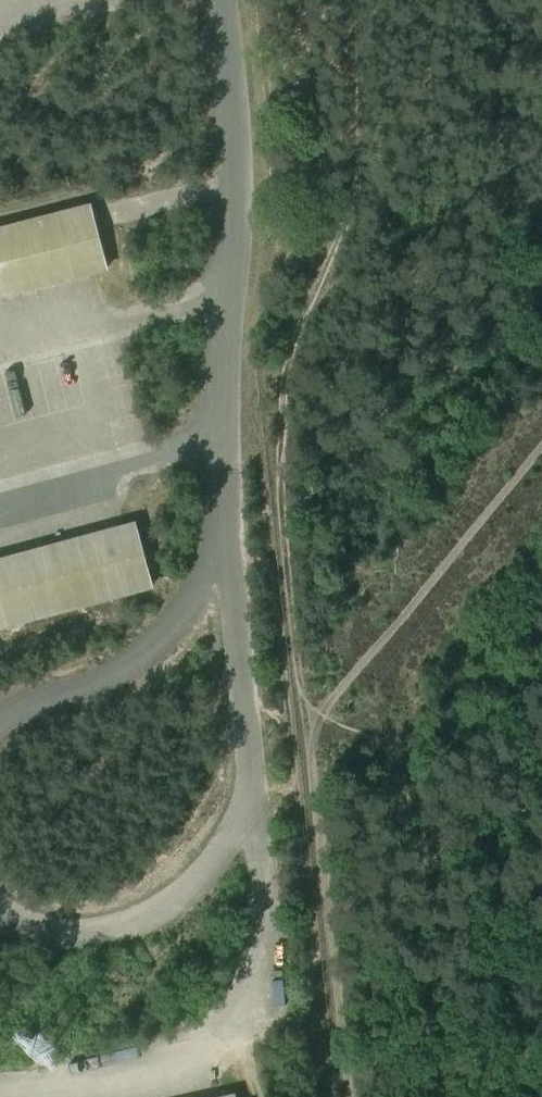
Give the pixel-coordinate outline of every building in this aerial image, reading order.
[(95,232),(89,208),(0,231),(0,297),(105,270),(95,232)] [(0,562),(0,628),(150,588),(134,526),(0,562)]
